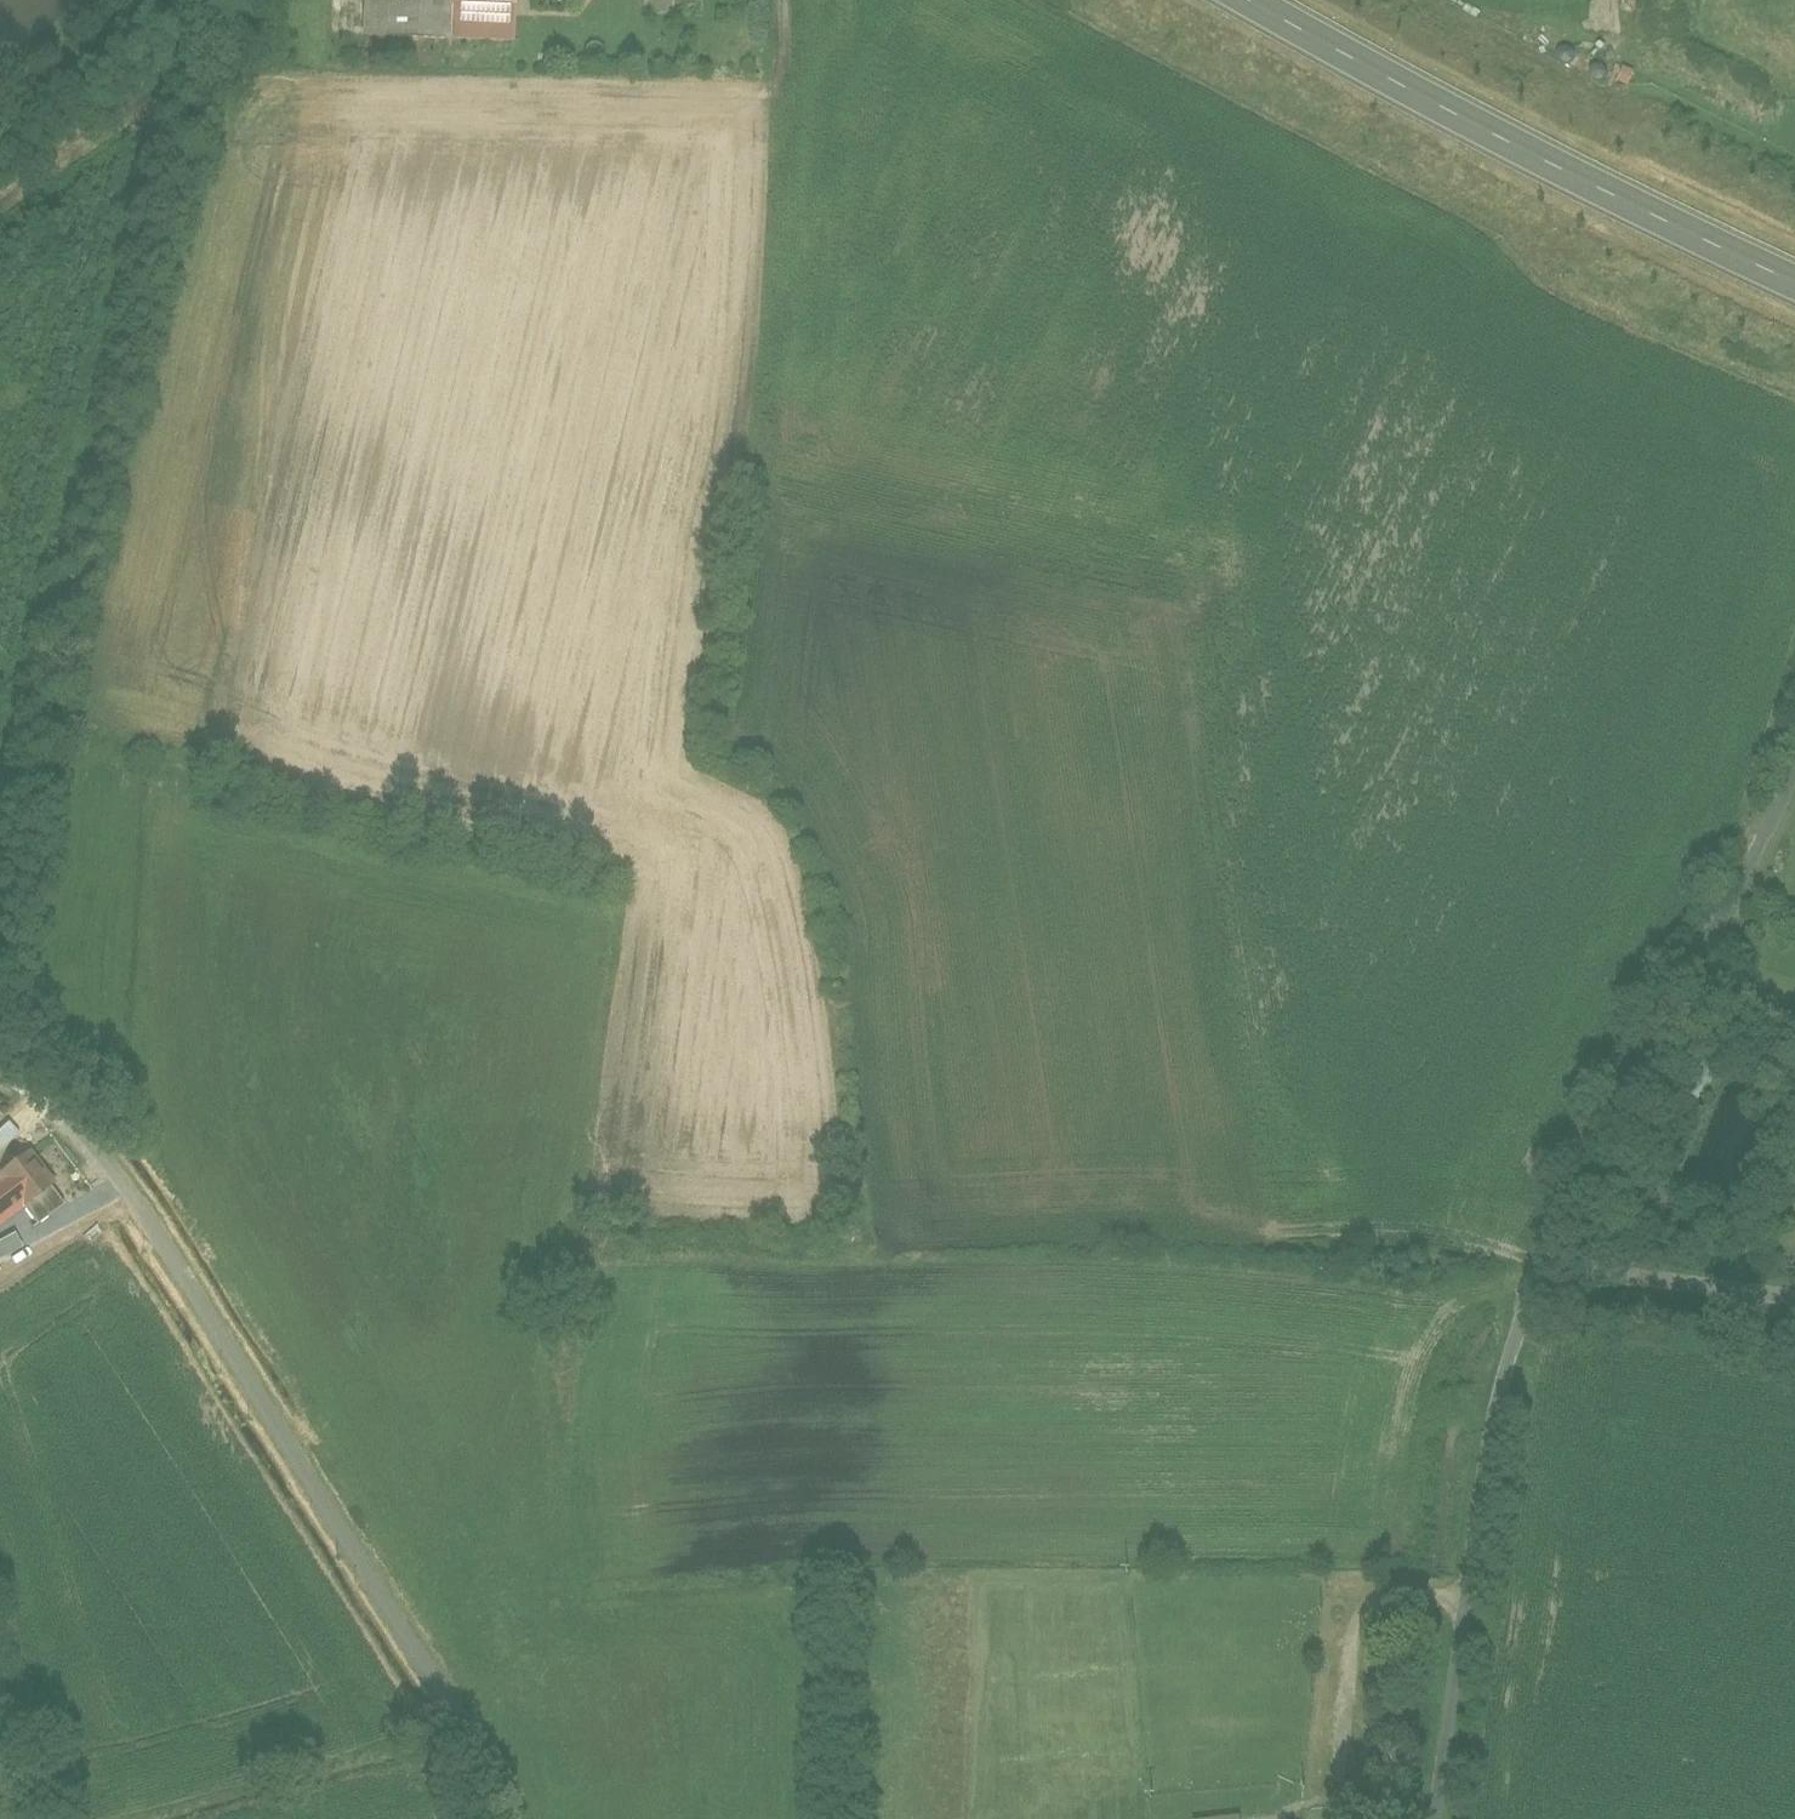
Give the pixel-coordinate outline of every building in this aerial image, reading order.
[(361,37),(446,42),(449,0),(363,0),(361,37)] [(446,42),(511,46),(513,0),(449,0),(446,42)] [(31,1154),(0,1176),(0,1220),(3,1224),(55,1186),(31,1154)]
